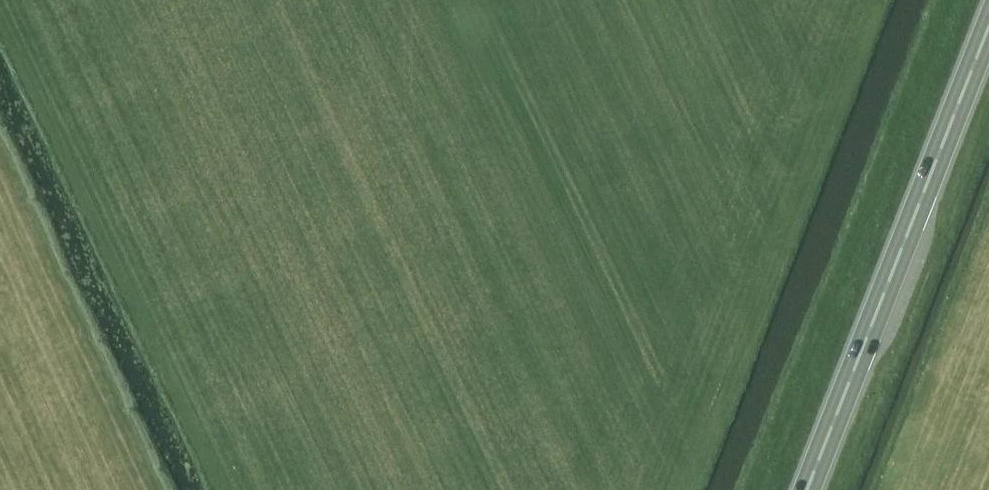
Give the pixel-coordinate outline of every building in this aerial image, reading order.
[(912,249),(920,231),(910,227),(903,244),(912,249)]
